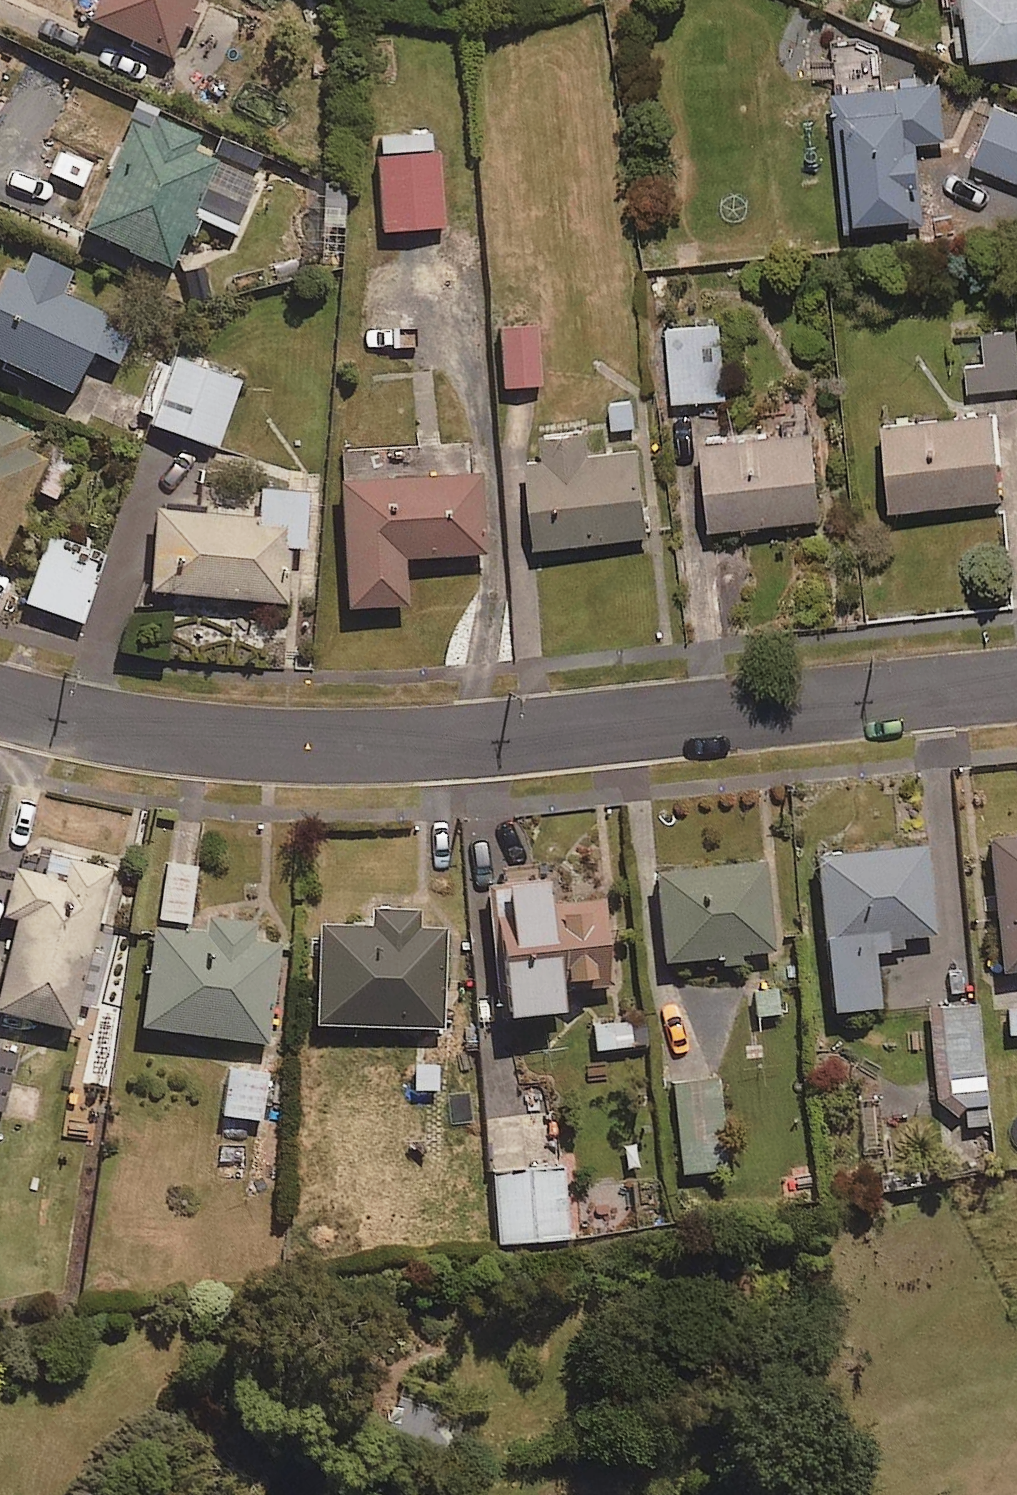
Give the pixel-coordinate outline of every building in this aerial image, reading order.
[(200,6),(190,1),(190,0),(92,0),(86,12),(165,51),(179,22),(189,27),(200,6)] [(972,39),(1016,35),(1016,0),(968,0),(972,39)] [(812,37),(814,83),(835,82),(841,223),(875,222),(874,203),(917,201),(914,134),(943,133),(941,77),(888,79),(886,34),(812,37)] [(242,236),(269,178),(219,155),(192,142),(198,128),(135,99),(79,221),(169,262),(192,213),(242,236)] [(995,103),(972,158),(1016,176),(1016,112),(995,103)] [(438,147),(428,148),(428,130),(378,131),(381,225),(440,223),(438,147)] [(126,332),(98,319),(103,308),(59,287),(70,264),(29,245),(18,268),(1,260),(0,263),(0,354),(67,385),(85,346),(114,360),(126,332)] [(725,394),(723,321),(667,323),(669,396),(725,394)] [(539,382),(537,323),(498,325),(501,384),(539,382)] [(1016,383),(1016,346),(1015,325),(959,331),(964,388),(1016,383)] [(214,442),(240,380),(172,353),(147,415),(214,442)] [(890,502),(1000,491),(992,406),(882,417),(890,502)] [(54,496),(67,467),(20,445),(28,429),(0,416),(0,550),(31,485),(54,496)] [(638,443),(585,448),(583,421),(534,426),(536,451),(528,452),(536,540),(646,530),(638,443)] [(709,519),(819,511),(812,423),(702,432),(709,519)] [(470,469),(469,441),(339,445),(346,601),(404,599),(401,552),(483,548),(479,468),(470,469)] [(301,542),(306,487),(258,482),(255,512),(154,503),(147,583),(283,596),(288,541),(301,542)] [(79,619),(102,555),(45,535),(22,599),(79,619)] [(189,920),(199,835),(168,831),(157,916),(189,920)] [(1016,964),(1016,831),(991,833),(1003,965),(1016,964)] [(872,945),(903,942),(902,931),(933,929),(926,841),(817,849),(829,1004),(877,1000),(872,945)] [(104,863),(45,851),(42,865),(11,859),(2,906),(12,908),(0,966),(0,1006),(73,1021),(77,1000),(91,1003),(101,950),(88,947),(104,863)] [(676,974),(708,972),(708,966),(743,963),(742,950),(772,948),(764,857),(655,865),(662,956),(675,955),(676,974)] [(551,902),(549,872),(497,875),(502,951),(505,1003),(557,999),(555,969),(603,966),(599,899),(551,902)] [(413,922),(413,907),(368,906),(368,920),(317,919),(314,1019),(441,1023),(444,923),(413,922)] [(259,921),(205,914),(203,930),(152,923),(139,1022),(265,1038),(277,939),(256,937),(259,921)] [(740,981),(741,1016),(781,1015),(781,988),(799,987),(799,962),(761,963),(761,980),(740,981)] [(987,981),(988,1012),(1003,1012),(1004,1035),(1016,1035),(1016,980),(987,981)] [(593,1046),(630,1044),(628,1005),(604,1006),(604,1020),(592,1020),(593,1046)] [(964,1122),(986,1120),(985,1099),(978,1008),(943,1011),(950,1102),(962,1101),(964,1122)] [(15,1048),(0,1045),(0,1110),(0,1111),(15,1048)] [(441,1093),(440,1057),(408,1058),(409,1094),(441,1093)] [(259,1116),(265,1070),(226,1066),(220,1112),(259,1116)] [(724,1168),(717,1072),(672,1075),(679,1171),(724,1168)] [(496,1238),(566,1235),(562,1114),(499,1117),(501,1170),(494,1170),(496,1238)]
